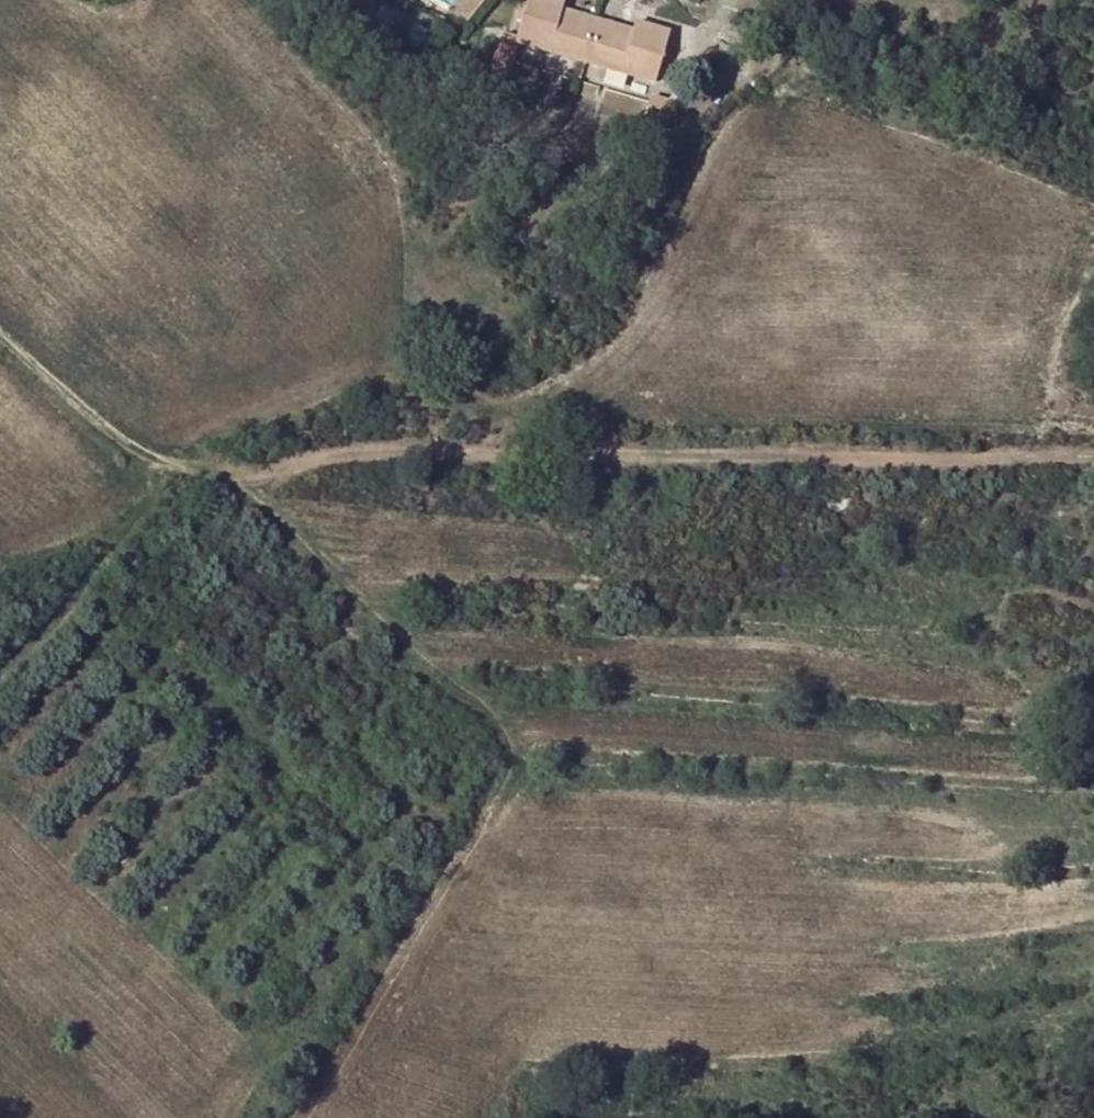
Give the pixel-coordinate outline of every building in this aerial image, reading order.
[(488,0),(464,0),(455,16),(468,24),(488,0)] [(634,30),(632,36),(562,16),(563,9),(566,1),(561,0),(528,0),(516,40),(657,80),(670,32),(636,22),(634,30)] [(634,30),(563,9),(562,16),(632,36),(634,30)]
